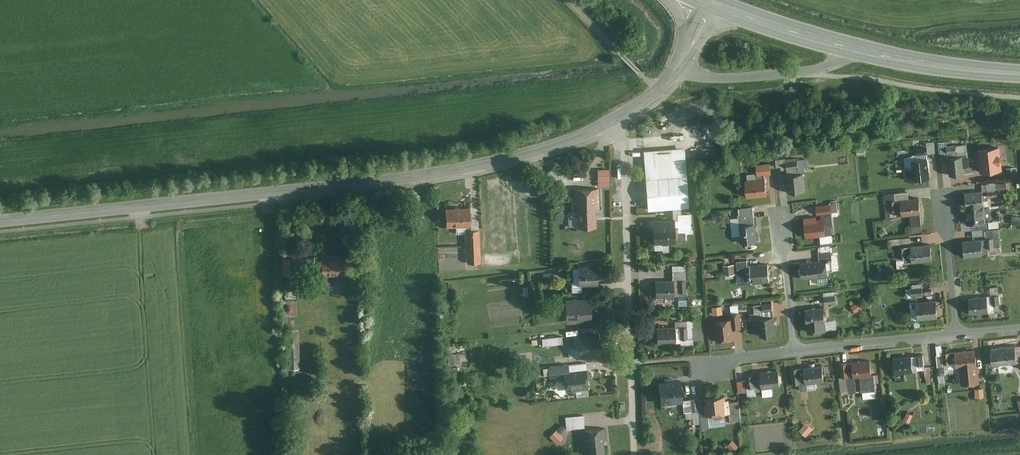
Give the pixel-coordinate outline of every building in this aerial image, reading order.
[(926,154),(934,153),(933,143),(925,143),(926,154)] [(998,147),(980,150),(982,172),(1001,170),(998,147)] [(684,148),(642,151),(647,213),(689,209),(684,148)] [(964,176),(963,157),(949,159),(951,177),(964,176)] [(795,160),(776,162),(777,172),(796,170),(795,160)] [(931,179),(929,160),(911,162),(913,181),(931,179)] [(769,164),(756,166),(757,177),(770,175),(769,164)] [(607,170),(597,171),(598,188),(608,187),(607,170)] [(804,192),(802,176),(787,177),(789,194),(804,192)] [(764,179),(745,181),(747,199),(766,197),(764,179)] [(597,190),(576,191),(578,230),(595,229),(594,211),(598,210),(597,190)] [(982,191),(965,193),(968,224),(971,223),(985,222),(985,221),(989,221),(989,222),(991,222),(990,208),(984,208),(984,206),(983,200),(988,200),(988,198),(987,191),(982,191)] [(922,226),(919,200),(907,201),(906,193),(887,195),(888,202),(899,201),(901,217),(909,216),(910,227),(922,226)] [(831,205),(815,207),(816,216),(832,214),(831,205)] [(757,237),(754,207),(737,209),(738,217),(729,218),(732,245),(753,243),(757,237)] [(469,208),(444,209),(446,228),(470,227),(469,208)] [(1012,216),(1011,224),(1019,226),(1019,225),(1019,218),(1012,216)] [(722,228),(721,217),(712,218),(713,229),(722,228)] [(815,218),(804,219),(806,239),(826,237),(824,220),(815,221),(815,218)] [(675,220),(645,222),(646,229),(653,228),(654,253),(670,253),(669,245),(676,245),(675,220)] [(887,234),(882,229),(877,233),(882,239),(887,234)] [(479,231),(465,231),(466,265),(480,264),(479,231)] [(973,240),(963,241),(965,257),(983,255),(988,254),(987,248),(986,239),(981,239),(973,240)] [(932,262),(930,245),(909,248),(911,264),(932,262)] [(820,262),(800,263),(802,281),(829,278),(827,260),(831,260),(830,247),(819,248),(820,262)] [(343,253),(320,255),(321,277),(344,276),(343,253)] [(314,256),(286,258),(287,270),(314,269),(314,256)] [(736,266),(722,267),(722,277),(736,276),(737,286),(747,286),(745,261),(736,262),(736,266)] [(770,283),(768,264),(751,265),(752,284),(770,283)] [(596,266),(577,266),(577,286),(571,286),(571,294),(582,293),(582,287),(597,286),(596,266)] [(673,282),(653,282),(653,300),(685,299),(685,268),(672,268),(673,282)] [(922,289),(910,289),(911,298),(923,297),(922,289)] [(1000,294),(992,295),(993,309),(1001,308),(1000,294)] [(834,296),(824,298),(825,306),(835,305),(834,296)] [(967,299),(969,316),(988,314),(987,297),(967,299)] [(590,300),(564,301),(565,325),(591,324),(590,300)] [(936,301),(916,303),(918,321),(938,320),(936,301)] [(864,309),(858,302),(850,308),(856,315),(864,309)] [(713,314),(724,313),(723,305),(713,306),(713,314)] [(824,309),(805,311),(807,326),(810,326),(811,334),(827,332),(824,309)] [(718,322),(720,342),(735,340),(734,331),(741,331),(739,313),(730,314),(731,321),(718,322)] [(776,335),(773,318),(756,320),(758,338),(776,335)] [(543,324),(544,332),(559,331),(558,323),(543,324)] [(688,328),(657,329),(657,347),(688,346),(688,328)] [(597,334),(572,338),(575,361),(601,357),(597,334)] [(299,370),(297,335),(287,335),(289,370),(299,370)] [(560,336),(541,339),(542,349),(562,345),(560,336)] [(1016,365),(1014,347),(990,349),(992,367),(1016,365)] [(951,363),(943,364),(944,369),(961,367),(976,366),(977,366),(975,350),(950,352),(951,363)] [(923,356),(893,359),(895,374),(924,371),(923,356)] [(872,375),(871,361),(843,364),(844,379),(847,379),(848,393),(875,390),(874,375),(872,375)] [(565,393),(589,389),(587,371),(568,373),(567,365),(547,367),(548,380),(563,378),(565,393)] [(976,366),(961,367),(963,384),(978,382),(976,366)] [(824,386),(822,367),(794,370),(796,389),(824,386)] [(779,390),(777,371),(758,373),(759,376),(750,377),(751,393),(779,390)] [(680,382),(658,384),(659,403),(682,401),(680,382)] [(744,382),(737,382),(738,394),(746,393),(744,382)] [(983,390),(973,391),(975,401),(984,400),(983,390)] [(740,422),(738,402),(726,403),(725,397),(705,399),(707,418),(727,416),(728,423),(740,422)] [(699,412),(697,399),(684,401),(685,413),(699,412)] [(913,417),(907,414),(903,421),(909,424),(913,417)] [(564,417),(565,431),(584,429),(583,416),(564,417)] [(812,430),(805,424),(798,432),(805,438),(812,430)] [(604,430),(586,432),(588,454),(607,454),(604,430)] [(738,447),(732,441),(724,448),(730,454),(738,447)]
